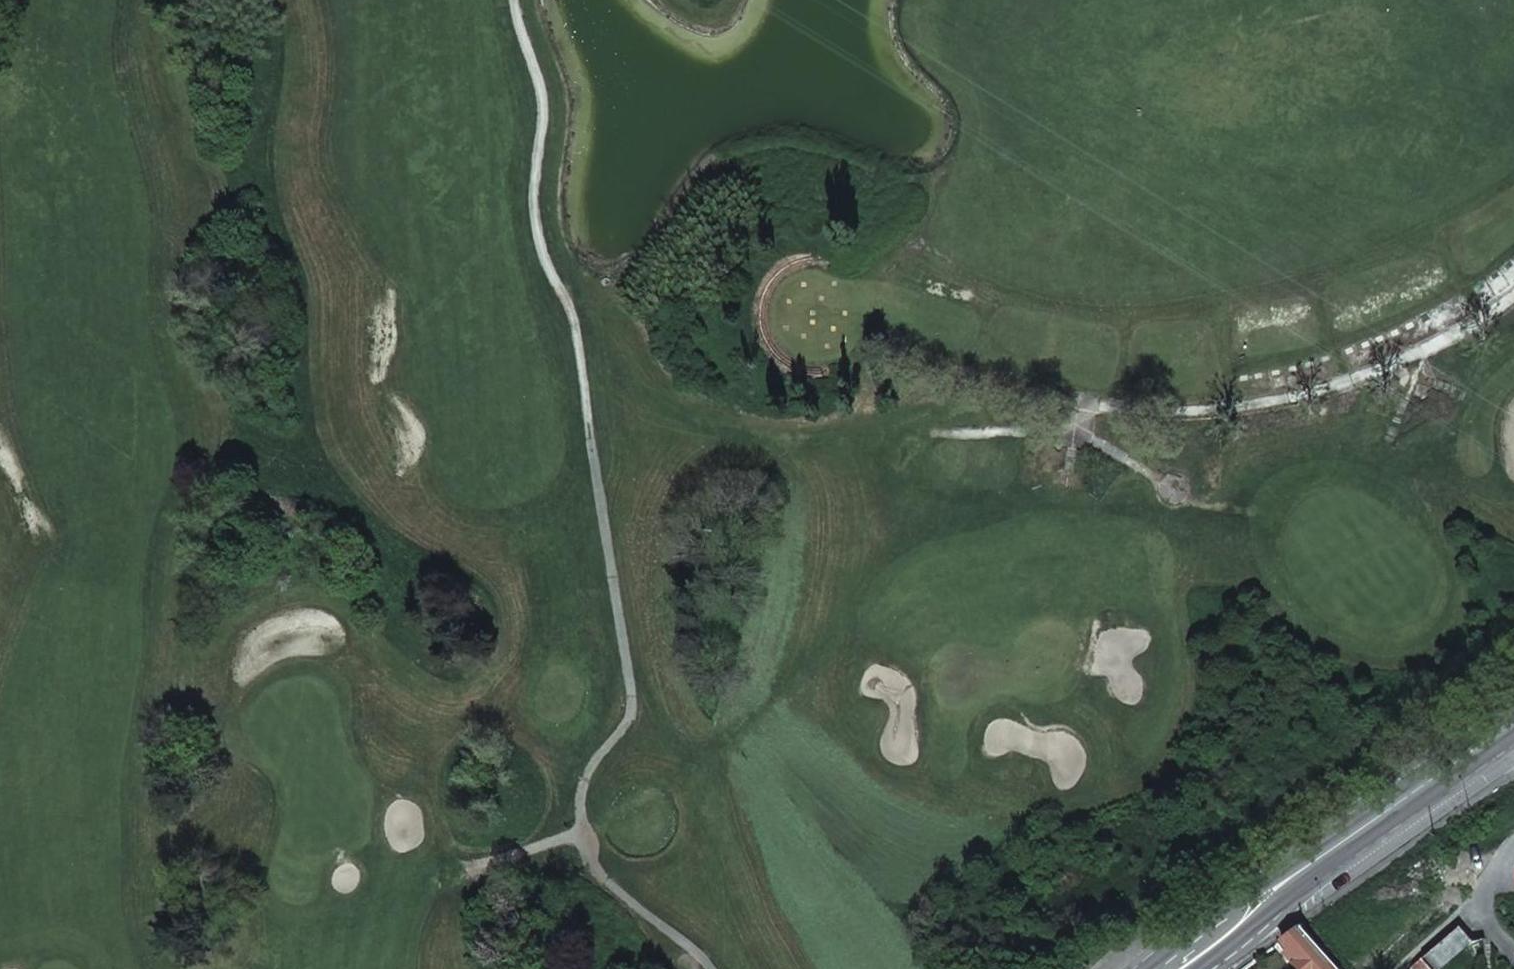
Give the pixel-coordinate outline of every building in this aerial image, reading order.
[(727,192),(736,181),(731,176),(722,187),(727,192)] [(1429,968),(1441,968),(1473,942),(1460,927),(1421,960),(1429,968)] [(1301,968),(1338,968),(1301,928),(1282,941),(1290,949),(1286,953),(1301,968)]
